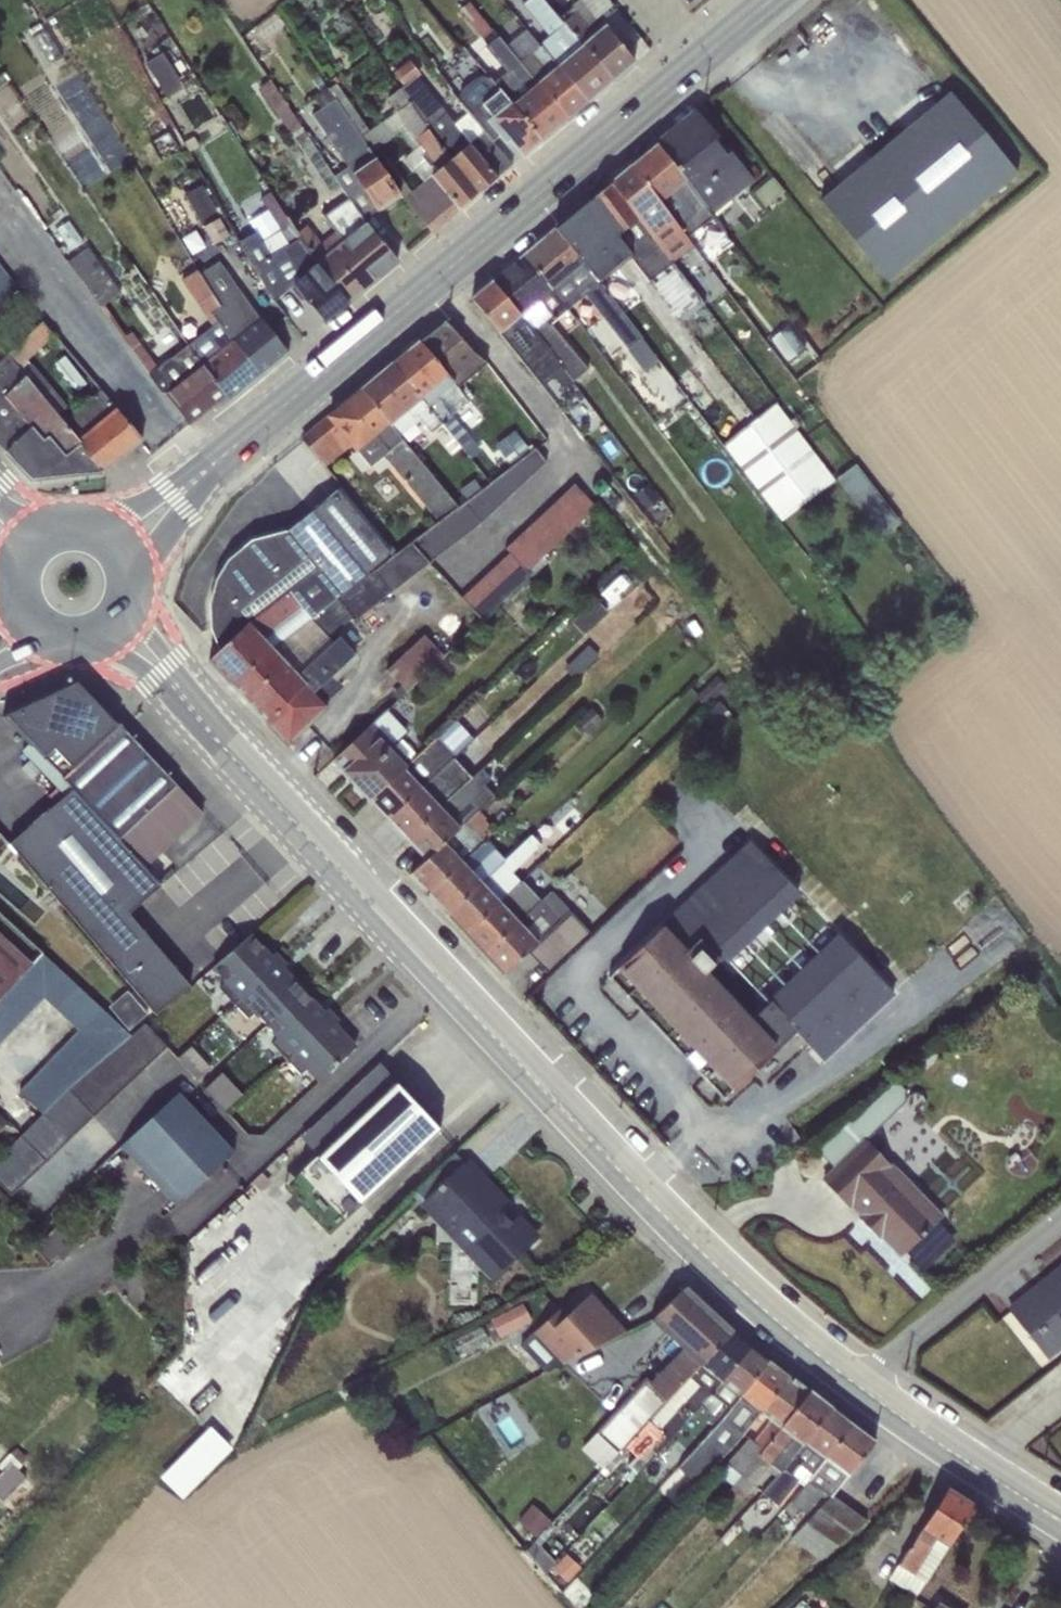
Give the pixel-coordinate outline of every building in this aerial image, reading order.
[(586,102),(611,81),(558,17),(548,6),(544,0),(525,0),(522,3),(551,35),(539,45),(586,102)] [(611,81),(633,62),(600,22),(581,0),(580,0),(579,0),(558,17),(611,81)] [(600,22),(616,9),(608,0),(581,0),(600,22)] [(467,2),(458,10),(482,38),(491,30),(467,2)] [(504,47),(518,63),(539,45),(525,29),(504,47)] [(44,30),(30,39),(46,65),(61,57),(44,30)] [(518,63),(504,47),(497,37),(485,47),(505,72),(493,83),(540,140),(565,119),(518,63)] [(518,63),(565,119),(586,102),(539,45),(518,63)] [(162,52),(146,61),(167,98),(184,88),(162,52)] [(397,89),(477,194),(511,165),(491,143),(468,112),(453,124),(417,77),(420,75),(408,60),(393,71),(403,85),(397,89)] [(468,112),(491,143),(503,133),(522,155),(540,140),(493,83),(489,78),(482,77),(473,80),(462,88),(459,96),(461,103),(468,112)] [(268,80),(258,88),(330,194),(339,187),(268,80)] [(386,98),(396,111),(367,130),(334,83),(328,89),(400,194),(430,232),(431,232),(477,194),(397,89),(386,98)] [(348,198),(363,219),(400,194),(328,89),(327,87),(311,98),(320,109),(312,115),(347,166),(332,176),(348,198)] [(1016,174),(949,93),(820,200),(887,280),(1016,174)] [(753,180),(696,111),(656,144),(710,216),(753,180)] [(710,216),(656,144),(630,165),(684,237),(710,216)] [(684,237),(630,165),(610,183),(665,253),(684,237)] [(783,191),(771,177),(752,192),(764,207),(783,191)] [(665,253),(610,183),(589,200),(633,253),(629,257),(630,258),(681,321),(703,304),(672,263),(665,253)] [(184,195),(199,222),(216,212),(201,185),(184,195)] [(268,257),(259,241),(255,233),(240,240),(238,241),(272,302),(292,284),(306,301),(323,322),(347,302),(308,252),(296,233),(269,192),(259,198),(279,230),(288,244),(268,257)] [(308,252),(347,302),(397,260),(363,219),(348,198),(322,216),(335,231),(330,235),(320,242),(308,252)] [(633,253),(589,200),(554,229),(598,286),(630,258),(629,257),(633,253)] [(203,227),(213,245),(229,236),(219,218),(203,227)] [(67,221),(54,229),(69,250),(82,241),(67,221)] [(296,233),(308,252),(320,242),(307,224),(296,233)] [(598,286),(554,229),(523,255),(567,309),(584,293),(642,373),(648,369),(652,375),(662,368),(598,286)] [(288,244),(279,230),(259,241),(268,257),(288,244)] [(684,237),(665,253),(672,263),(692,247),(684,237)] [(224,395),(189,343),(157,368),(130,332),(125,336),(101,305),(119,292),(87,248),(66,262),(161,388),(189,423),(195,419),(224,395)] [(567,309),(523,255),(491,281),(562,370),(572,382),(587,369),(549,325),(567,309)] [(210,313),(259,376),(287,352),(270,331),(259,318),(257,319),(218,262),(199,274),(219,306),(215,309),(210,313)] [(15,284),(0,265),(0,298),(15,284)] [(189,343),(224,395),(228,401),(259,376),(210,313),(215,309),(219,306),(199,274),(196,269),(193,272),(180,280),(211,326),(189,343)] [(562,370),(491,281),(470,299),(542,386),(562,370)] [(485,363),(444,320),(418,342),(456,387),(485,363)] [(6,354),(56,415),(66,406),(27,360),(52,336),(41,321),(6,354)] [(805,348),(788,325),(768,339),(785,363),(805,348)] [(456,387),(418,342),(416,343),(416,344),(394,362),(391,364),(440,423),(470,458),(480,450),(451,415),(468,401),(456,387)] [(6,354),(0,360),(0,447),(5,453),(30,479),(102,471),(61,421),(56,415),(6,354)] [(63,356),(53,364),(76,392),(85,383),(63,356)] [(440,423),(391,364),(360,390),(399,437),(419,420),(430,432),(440,423)] [(61,421),(102,471),(141,439),(123,418),(100,390),(61,421)] [(456,507),(360,390),(302,439),(325,466),(351,445),(369,466),(382,455),(436,522),(456,507)] [(834,480),(775,403),(722,446),(780,522),(834,480)] [(515,429),(494,445),(508,464),(529,448),(515,429)] [(436,522),(410,542),(428,562),(480,523),(545,461),(533,448),(488,483),(456,507),(436,522)] [(30,479),(5,453),(3,454),(29,482),(101,474),(102,471),(30,479)] [(900,522),(855,464),(835,479),(880,537),(900,522)] [(646,481),(633,492),(646,507),(658,497),(646,481)] [(505,548),(528,569),(595,506),(573,484),(505,548)] [(210,628),(218,650),(288,590),(310,618),(391,556),(336,490),(286,531),(251,541),(227,560),(214,581),(208,604),(210,628)] [(310,618),(227,680),(265,721),(304,685),(296,676),(338,637),(338,632),(336,629),(350,618),(352,621),(428,562),(410,542),(391,556),(310,618)] [(508,553),(459,598),(479,621),(529,574),(508,553)] [(310,618),(288,590),(218,650),(208,660),(227,680),(310,618)] [(594,597),(569,621),(582,635),(608,611),(594,597)] [(422,635),(385,669),(405,691),(443,655),(422,635)] [(304,685),(265,721),(286,743),(327,705),(324,702),(342,686),(336,680),(358,659),(338,637),(296,676),(304,685)] [(562,668),(573,680),(599,656),(588,644),(562,668)] [(694,696),(704,706),(725,686),(716,677),(694,696)] [(62,780),(120,726),(119,723),(117,725),(76,682),(2,716),(27,744),(21,750),(64,797),(71,790),(62,780)] [(717,701),(702,715),(716,730),(730,715),(717,701)] [(589,708),(574,721),(587,734),(601,721),(589,708)] [(386,709),(372,722),(392,744),(406,731),(386,709)] [(372,722),(332,760),(369,800),(409,762),(392,744),(372,722)] [(201,812),(120,726),(62,780),(71,790),(143,866),(201,812)] [(409,762),(369,800),(387,820),(453,758),(455,756),(436,736),(409,762)] [(387,820),(406,839),(471,778),(453,758),(387,820)] [(471,778),(406,839),(425,859),(477,809),(491,796),(482,785),(489,779),(481,769),(471,778)] [(143,866),(71,790),(64,797),(9,845),(154,1016),(187,986),(123,919),(160,885),(143,866)] [(425,859),(409,873),(410,874),(409,874),(427,894),(484,841),(494,831),(484,820),(485,818),(477,809),(425,859)] [(503,860),(447,914),(465,934),(520,882),(511,872),(539,845),(530,835),(503,860)] [(484,841),(427,894),(447,914),(503,860),(484,841)] [(749,844),(619,968),(733,1088),(794,1031),(820,1059),(890,992),(749,844)] [(520,882),(465,934),(484,954),(541,900),(522,880),(520,882)] [(541,900),(484,954),(502,974),(527,951),(546,971),(588,932),(568,911),(571,909),(552,889),(541,900)] [(32,962),(0,932),(0,996),(32,962)] [(232,1003),(280,958),(274,953),(268,958),(249,936),(210,969),(222,982),(217,987),(232,1003)] [(32,962),(0,996),(0,1042),(43,998),(77,1030),(18,1092),(41,1113),(42,1112),(54,1100),(67,1087),(79,1077),(92,1066),(105,1055),(117,1045),(130,1034),(42,953),(32,962)] [(280,958),(232,1003),(247,1018),(252,1014),(264,1026),(302,991),(286,974),(284,976),(280,971),(286,965),(280,958)] [(127,990),(108,1006),(128,1030),(147,1014),(127,990)] [(302,991),(264,1026),(275,1037),(269,1043),(284,1058),(333,1015),(327,1009),(321,1014),(317,1009),(318,1008),(302,991)] [(333,1015),(284,1058),(299,1074),(305,1070),(317,1083),(355,1047),(338,1030),(337,1031),(333,1026),(339,1021),(333,1015)] [(130,1034),(153,1059),(165,1046),(145,1023),(130,1034)] [(153,1059),(130,1034),(117,1045),(140,1070),(153,1059)] [(130,1081),(140,1070),(117,1045),(105,1055),(130,1081)] [(190,1046),(177,1058),(197,1079),(209,1067),(190,1046)] [(130,1081),(105,1055),(92,1066),(116,1094),(130,1081)] [(317,1154),(395,1081),(378,1063),(300,1137),(317,1154)] [(105,1104),(116,1094),(92,1066),(79,1077),(105,1104)] [(220,1073),(204,1089),(224,1111),(240,1095),(220,1073)] [(105,1104),(79,1077),(67,1087),(94,1116),(105,1104)] [(395,1081),(317,1154),(283,1186),(329,1234),(440,1129),(395,1081)] [(845,1120),(816,1151),(834,1169),(821,1181),(846,1206),(850,1202),(862,1215),(858,1218),(876,1237),(880,1233),(901,1255),(905,1252),(935,1221),(942,1215),(863,1137),(864,1136),(869,1136),(904,1102),(904,1091),(896,1081),(849,1123),(845,1120)] [(67,1087),(54,1100),(81,1128),(94,1116),(67,1087)] [(177,1092),(119,1145),(176,1206),(234,1151),(177,1092)] [(54,1100),(42,1112),(69,1139),(81,1128),(54,1100)] [(57,1150),(69,1139),(42,1112),(41,1113),(31,1124),(57,1150)] [(45,1161),(57,1150),(31,1124),(19,1137),(45,1161)] [(45,1161),(19,1137),(8,1148),(34,1172),(45,1161)] [(34,1172),(8,1148),(0,1156),(0,1162),(22,1183),(34,1172)] [(423,1199),(463,1162),(455,1153),(415,1190),(423,1199)] [(0,1162),(0,1185),(10,1195),(22,1183),(0,1162)] [(463,1162),(423,1199),(418,1204),(491,1281),(531,1244),(531,1236),(514,1218),(510,1222),(501,1212),(506,1207),(463,1162)] [(935,1221),(905,1252),(923,1271),(954,1240),(935,1221)] [(1008,1311),(1044,1356),(1060,1342),(1060,1269),(1008,1311)] [(644,1381),(596,1432),(618,1452),(731,1329),(685,1288),(651,1321),(683,1351),(650,1387),(644,1381)] [(559,1309),(518,1345),(545,1372),(627,1332),(626,1331),(624,1332),(588,1294),(565,1315),(559,1309)] [(490,1321),(485,1324),(492,1338),(497,1336),(497,1338),(531,1321),(522,1303),(489,1319),(490,1321)] [(618,1452),(604,1467),(610,1472),(630,1452),(640,1461),(629,1473),(633,1477),(690,1413),(749,1345),(731,1329),(618,1452)] [(749,1345),(690,1413),(704,1425),(709,1420),(714,1427),(768,1360),(749,1345)] [(768,1360),(714,1427),(677,1467),(696,1484),(759,1412),(788,1375),(768,1360)] [(788,1375),(759,1412),(770,1420),(751,1442),(747,1438),(726,1463),(727,1464),(739,1475),(808,1391),(788,1375)] [(739,1475),(732,1483),(743,1493),(765,1469),(774,1476),(830,1408),(808,1391),(739,1475)] [(830,1408),(774,1476),(760,1493),(776,1505),(797,1479),(803,1484),(851,1425),(830,1408)] [(851,1425),(803,1484),(783,1510),(789,1516),(797,1507),(805,1513),(818,1497),(825,1502),(831,1494),(874,1441),(851,1425)] [(618,1452),(596,1432),(580,1449),(602,1469),(604,1467),(618,1452)] [(209,1433),(162,1480),(181,1499),(227,1452),(209,1433)] [(175,1446),(150,1469),(158,1478),(183,1455),(175,1446)] [(0,1473),(0,1501),(2,1503),(26,1477),(18,1469),(22,1465),(21,1463),(26,1457),(15,1447),(0,1464),(0,1470),(1,1472),(0,1473)] [(739,1475),(727,1464),(718,1473),(731,1485),(732,1483),(739,1475)] [(946,1488),(888,1578),(914,1596),(973,1505),(946,1488)] [(825,1502),(790,1539),(819,1560),(866,1520),(831,1494),(825,1502)] [(531,1504),(517,1520),(535,1537),(550,1521),(531,1504)] [(526,1552),(543,1573),(554,1562),(536,1541),(526,1552)] [(566,1553),(552,1568),(567,1582),(581,1567),(566,1553)]
